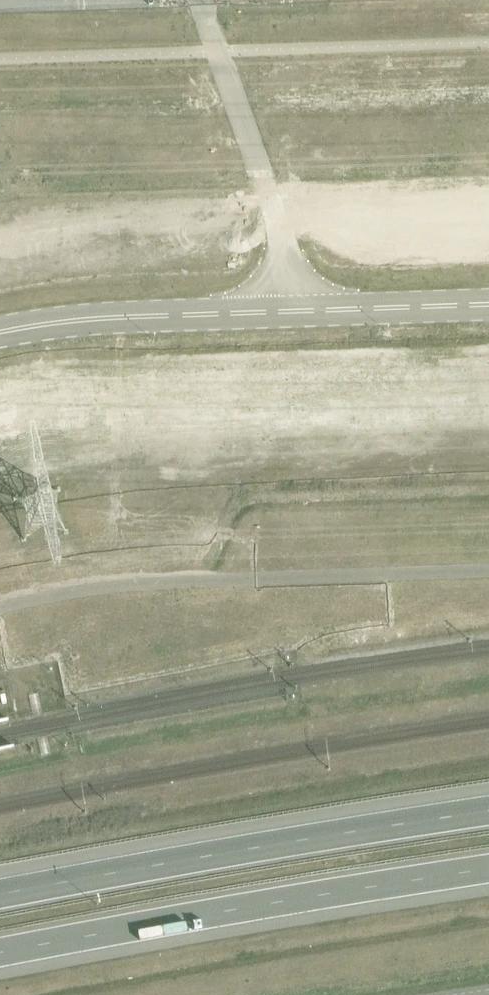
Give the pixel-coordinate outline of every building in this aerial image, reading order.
[(33,694),(28,695),(33,718),(43,716),(38,693),(33,694)] [(48,739),(37,741),(40,756),(45,755),(50,754),(48,739)]
